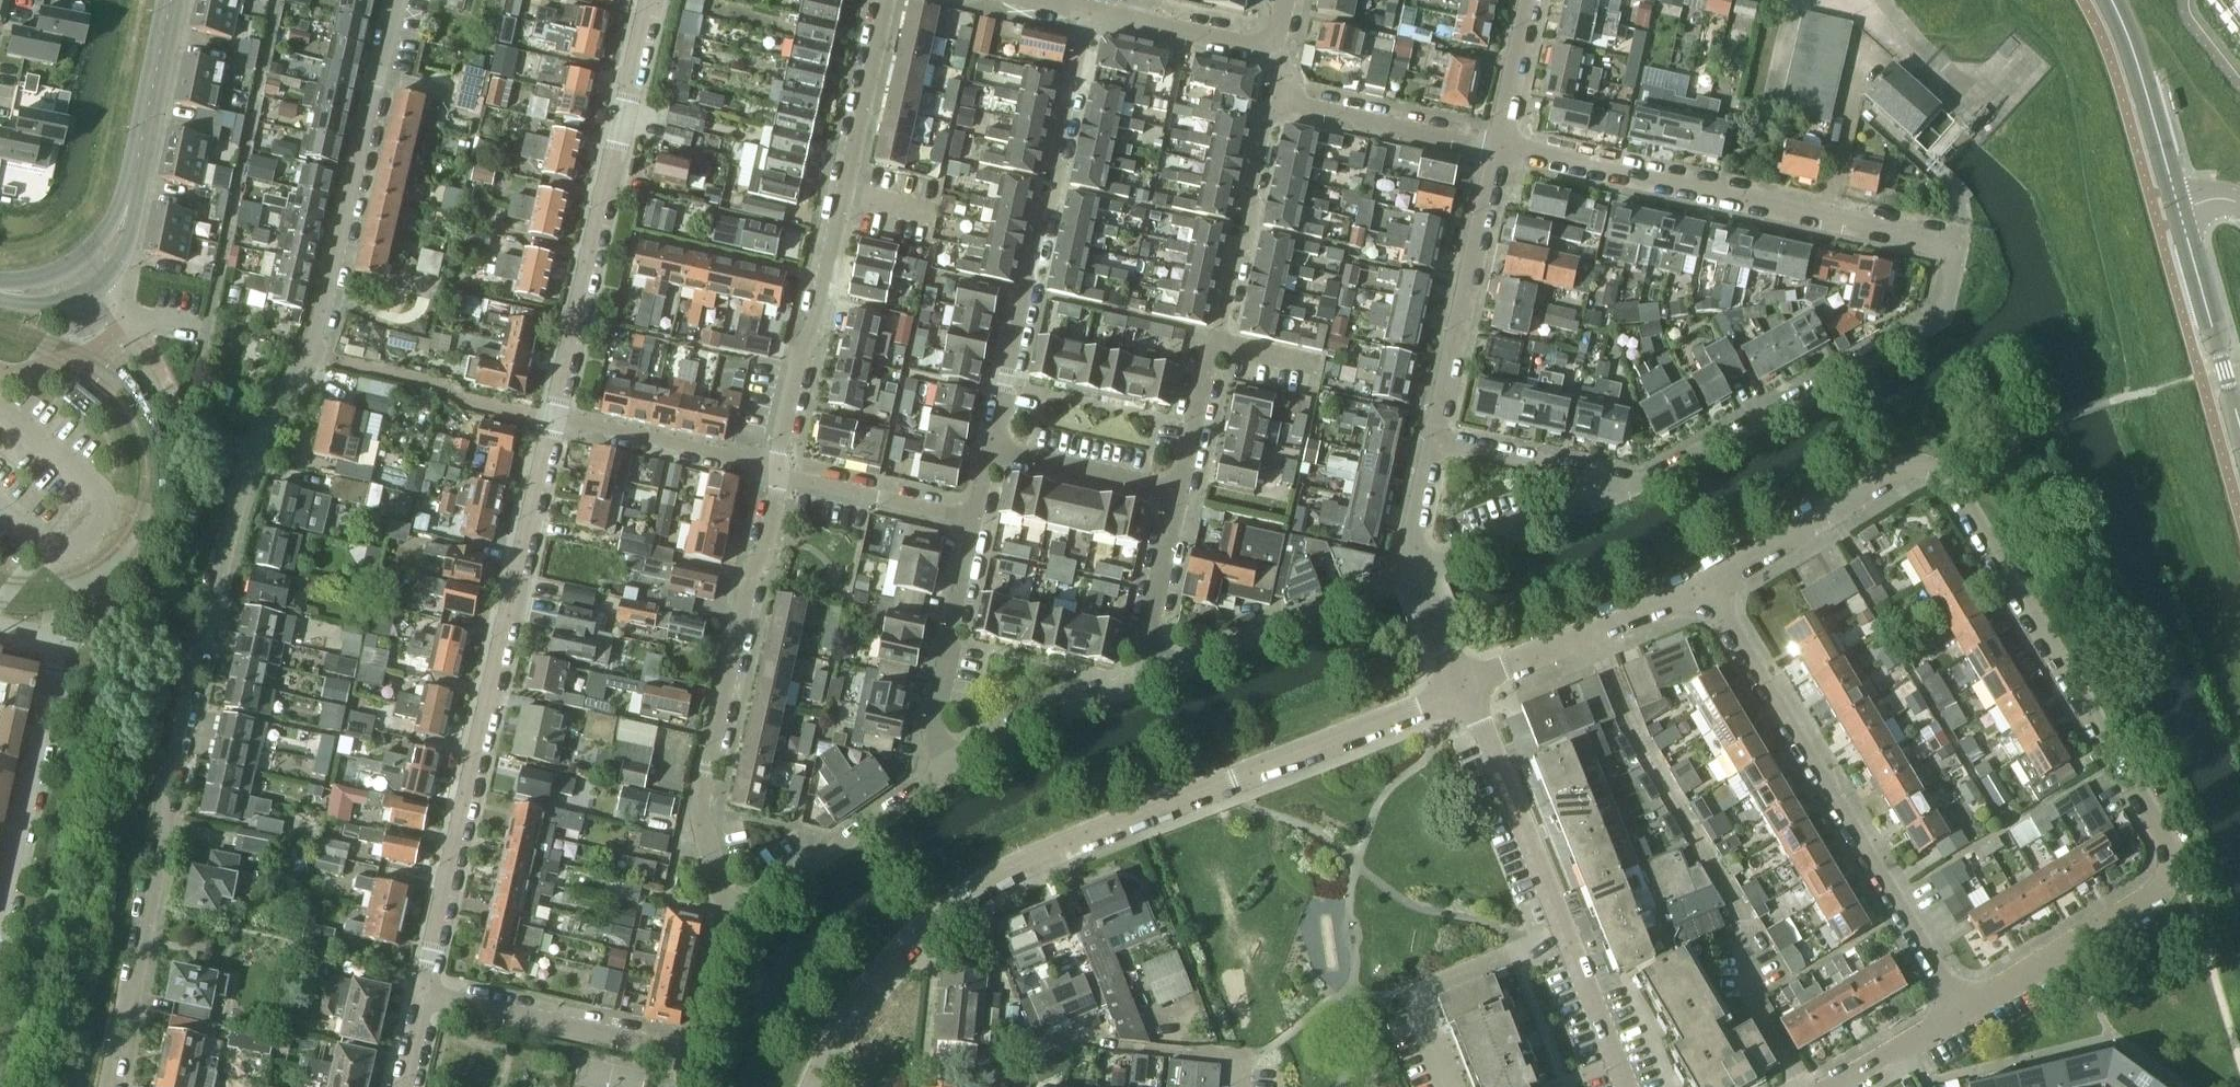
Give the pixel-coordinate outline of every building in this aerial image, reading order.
[(197,6),(237,15),(240,0),(198,0),(197,6)] [(340,8),(335,7),(334,13),(369,20),(374,0),(342,0),(340,8)] [(522,0),(508,0),(505,14),(518,17),(522,0)] [(704,0),(692,0),(689,12),(701,15),(704,0)] [(843,5),(825,0),(804,0),(800,17),(838,27),(843,5)] [(1246,0),(1204,0),(1203,3),(1244,12),(1246,0)] [(1357,0),(1320,0),(1317,13),(1352,21),(1357,0)] [(1495,2),(1484,0),(1443,0),(1442,2),(1461,6),(1458,18),(1490,25),(1495,2)] [(1600,0),(1563,0),(1563,1),(1565,2),(1563,15),(1618,27),(1621,15),(1599,9),(1600,0)] [(1683,0),(1656,0),(1654,6),(1680,12),(1682,6),(1683,0)] [(1705,8),(1707,0),(1683,0),(1682,6),(1704,12),(1705,8)] [(1730,0),(1707,0),(1705,8),(1727,13),(1730,0)] [(1757,4),(1737,0),(1736,0),(1733,14),(1754,18),(1757,4)] [(1392,30),(1397,5),(1388,3),(1382,28),(1392,30)] [(934,37),(940,11),(910,4),(904,31),(934,37)] [(237,15),(197,6),(192,30),(232,39),(237,15)] [(1412,30),(1416,10),(1404,8),(1400,27),(1412,30)] [(539,10),(536,25),(552,28),(604,40),(607,29),(610,29),(612,23),(609,20),(610,17),(579,11),(577,22),(556,18),(557,14),(539,10)] [(80,47),(85,21),(39,11),(34,35),(34,36),(57,41),(57,42),(80,47)] [(1647,29),(1650,14),(1637,11),(1634,27),(1647,29)] [(369,20),(334,13),(333,19),(338,20),(335,32),(330,31),(329,37),(364,44),(369,20)] [(1807,119),(1830,20),(1803,14),(1780,113),(1807,119)] [(1557,28),(1555,34),(1558,36),(1558,39),(1590,46),(1593,35),(1603,37),(1616,40),(1625,42),(1628,29),(1618,27),(1563,15),(1560,27),(1557,28)] [(832,50),(838,27),(800,17),(794,40),(832,50)] [(508,49),(515,20),(504,18),(498,47),(508,49)] [(1485,48),(1490,25),(1458,18),(1455,30),(1437,26),(1434,37),(1485,48)] [(989,57),(996,23),(981,20),(974,54),(989,57)] [(1830,124),(1852,25),(1830,20),(1807,119),(1830,124)] [(307,33),(309,25),(299,22),(294,21),(292,29),(307,33)] [(696,39),(698,28),(681,24),(679,35),(696,39)] [(1062,64),(1067,39),(1004,25),(1001,39),(1022,43),(1020,55),(1062,64)] [(1372,49),(1365,77),(1364,85),(1366,85),(1364,94),(1382,98),(1394,43),(1321,27),(1316,51),(1349,58),(1352,45),(1372,49)] [(602,50),(604,40),(552,28),(549,39),(572,44),(569,57),(599,63),(599,61),(603,60),(605,54),(602,50)] [(968,44),(971,30),(961,28),(957,42),(968,44)] [(1636,28),(1624,83),(1637,86),(1648,31),(1636,28)] [(52,66),(57,42),(57,41),(34,36),(34,35),(11,30),(5,57),(52,66)] [(292,31),(290,42),(307,46),(309,35),(292,31)] [(928,64),(934,37),(904,31),(899,57),(928,64)] [(691,62),(696,39),(679,35),(674,58),(691,62)] [(364,44),(329,37),(328,42),(332,43),(330,56),(325,55),(324,60),(359,68),(364,44)] [(1096,68),(1092,87),(1117,93),(1142,98),(1144,89),(1147,76),(1162,79),(1168,50),(1136,43),(1108,37),(1102,41),(1101,47),(1096,68)] [(1410,59),(1414,43),(1399,39),(1396,56),(1410,59)] [(827,72),(832,50),(794,40),(789,62),(827,72)] [(252,41),(249,56),(258,58),(261,43),(252,41)] [(965,59),(968,44),(957,42),(954,57),(965,59)] [(1305,45),(1302,64),(1313,66),(1316,47),(1305,45)] [(1583,67),(1586,54),(1553,47),(1548,70),(1600,82),(1602,71),(1583,67)] [(513,52),(497,49),(492,76),(507,79),(513,52)] [(1476,73),(1479,62),(1434,52),(1431,63),(1447,67),(1445,79),(1474,85),(1474,84),(1478,84),(1480,76),(1476,73)] [(258,58),(249,56),(246,71),(255,72),(258,58)] [(1222,92),(1228,63),(1197,56),(1191,85),(1217,91),(1222,92)] [(227,65),(186,57),(181,81),(222,89),(227,65)] [(923,90),(928,64),(899,57),(893,83),(923,90)] [(695,63),(691,62),(674,58),(669,80),(690,85),(695,63)] [(359,68),(324,60),(322,66),(327,67),(324,80),(320,79),(318,84),(354,91),(359,68)] [(979,60),(977,71),(992,74),(994,63),(979,60)] [(289,62),(288,69),(286,77),(306,81),(309,66),(289,62)] [(822,94),(827,72),(789,62),(784,85),(822,94)] [(1251,122),(1261,75),(1257,70),(1228,63),(1222,92),(1217,91),(1214,104),(1212,104),(1210,113),(1251,122)] [(1054,102),(1059,77),(1002,65),(1000,74),(1022,79),(1019,94),(1054,102)] [(481,99),(487,72),(464,67),(454,110),(480,115),(484,100),(481,99)] [(1939,108),(1929,99),(1909,81),(1892,67),(1865,98),(1911,139),(1939,108)] [(596,76),(560,69),(557,68),(555,80),(541,77),(539,87),(590,99),(593,89),(596,88),(598,82),(595,79),(596,76)] [(1405,81),(1407,72),(1394,69),(1392,78),(1405,81)] [(1597,92),(1600,82),(1548,70),(1543,93),(1576,100),(1578,88),(1597,92)] [(36,87),(38,78),(25,75),(23,84),(36,87)] [(1475,96),(1477,88),(1474,86),(1474,85),(1445,79),(1442,91),(1426,87),(1423,98),(1469,108),(1471,97),(1475,96)] [(500,109),(506,84),(493,80),(487,106),(500,109)] [(686,105),(690,85),(669,80),(664,100),(686,105)] [(956,97),(960,83),(949,80),(946,95),(956,97)] [(222,89),(181,81),(176,105),(198,109),(195,122),(222,128),(225,114),(217,112),(222,89)] [(917,116),(923,90),(893,83),(887,110),(917,116)] [(35,95),(36,87),(23,84),(22,92),(35,95)] [(354,91),(318,84),(317,90),(322,91),(319,103),(315,102),(313,108),(348,115),(354,91)] [(962,104),(975,108),(981,88),(968,84),(962,104)] [(817,116),(822,94),(784,85),(779,107),(817,116)] [(1651,145),(1663,90),(1641,85),(1629,140),(1632,140),(1631,143),(1641,145),(1642,143),(1651,145)] [(588,110),(590,99),(539,87),(536,99),(551,102),(548,114),(585,123),(586,120),(589,119),(591,112),(588,110)] [(1148,100),(1142,98),(1092,87),(1087,112),(1118,119),(1121,104),(1146,110),(1148,100)] [(1048,127),(1054,102),(1019,94),(997,89),(994,99),(1017,104),(1013,120),(1048,127)] [(1674,152),(1685,101),(1675,98),(1676,93),(1663,90),(1651,145),(1662,147),(1662,150),(1674,152)] [(233,110),(246,112),(250,95),(237,92),(233,110)] [(397,94),(391,119),(419,125),(435,129),(441,104),(397,94)] [(953,112),(956,97),(946,95),(943,110),(953,112)] [(1697,155),(1709,100),(1698,98),(1696,103),(1685,101),(1674,152),(1685,155),(1686,152),(1697,155)] [(1720,160),(1727,127),(1716,124),(1721,103),(1709,100),(1697,155),(1706,157),(1706,160),(1717,162),(1717,159),(1720,160)] [(1210,113),(1212,104),(1201,101),(1199,111),(1210,113)] [(1169,104),(1155,102),(1154,109),(1167,111),(1169,104)] [(1623,141),(1628,118),(1555,102),(1553,110),(1551,110),(1548,120),(1551,121),(1550,124),(1586,132),(1588,123),(1606,127),(1603,136),(1623,141)] [(297,120),(299,107),(282,103),(279,116),(297,120)] [(1629,108),(1610,104),(1608,113),(1627,117),(1629,108)] [(694,131),(698,112),(672,106),(668,125),(694,131)] [(972,127),(976,110),(962,106),(958,123),(972,127)] [(1210,113),(1199,111),(1178,106),(1176,116),(1215,124),(1212,139),(1245,147),(1251,122),(1210,113)] [(812,139),(817,116),(779,107),(774,130),(812,139)] [(348,115),(313,108),(312,113),(317,114),(314,127),(309,126),(308,132),(343,139),(348,115)] [(911,143),(917,116),(887,110),(881,136),(911,143)] [(59,147),(64,121),(18,112),(13,136),(13,137),(36,142),(36,143),(59,147)] [(1142,124),(1118,119),(1087,112),(1081,136),(1113,143),(1116,129),(1140,134),(1142,124)] [(234,131),(237,116),(225,114),(222,128),(234,131)] [(237,116),(234,131),(242,132),(245,118),(237,116)] [(413,152),(419,125),(391,119),(385,145),(413,152)] [(1042,152),(1048,127),(1013,120),(1010,133),(988,128),(985,139),(1008,144),(1042,152)] [(192,136),(171,131),(166,156),(206,164),(211,141),(219,143),(222,128),(195,122),(192,136)] [(1314,161),(1318,143),(1341,149),(1343,140),(1285,127),(1280,153),(1314,161)] [(690,148),(693,134),(667,128),(664,142),(690,148)] [(807,161),(812,139),(774,130),(769,152),(807,161)] [(242,132),(234,131),(231,145),(239,147),(242,132)] [(582,149),(584,142),(582,139),(582,137),(553,131),(550,143),(526,137),(524,148),(577,160),(579,150),(582,149)] [(343,139),(308,132),(306,137),(311,138),(309,151),(301,149),(299,158),(307,160),(308,157),(338,164),(343,139)] [(1240,170),(1245,147),(1212,139),(1175,132),(1173,142),(1209,149),(1206,163),(1240,170)] [(36,143),(36,142),(13,137),(13,136),(0,133),(0,161),(31,167),(36,143)] [(960,159),(966,135),(955,133),(950,157),(960,159)] [(945,151),(948,136),(937,134),(934,148),(945,151)] [(905,169),(911,143),(881,136),(875,163),(905,169)] [(1110,158),(1113,143),(1081,136),(1076,161),(1108,168),(1132,173),(1134,163),(1110,158)] [(1155,139),(1153,150),(1160,151),(1162,141),(1155,139)] [(486,164),(490,145),(479,143),(475,162),(486,164)] [(1119,143),(1117,153),(1130,155),(1132,146),(1119,143)] [(280,144),(277,154),(293,158),(296,148),(280,144)] [(1037,176),(1042,152),(1008,144),(1005,159),(982,154),(980,164),(1037,176)] [(407,177),(413,152),(385,145),(379,171),(407,177)] [(465,163),(468,150),(459,147),(456,161),(465,163)] [(1456,170),(1458,160),(1400,147),(1397,162),(1420,167),(1419,177),(1453,185),(1453,183),(1456,182),(1458,173),(1456,170)] [(1816,184),(1823,155),(1786,147),(1779,175),(1816,184)] [(575,169),(577,160),(524,148),(521,159),(545,164),(542,176),(572,183),(572,181),(576,179),(577,172),(575,169)] [(941,165),(945,151),(934,148),(931,163),(941,165)] [(801,184),(807,161),(769,152),(758,149),(753,172),(763,174),(801,184)] [(1335,174),(1336,166),(1314,161),(1280,153),(1274,177),(1309,184),(1312,169),(1335,174)] [(1362,170),(1365,156),(1350,153),(1348,168),(1362,170)] [(206,164),(166,156),(161,180),(201,188),(206,164)] [(686,190),(690,175),(705,179),(709,161),(694,158),(692,164),(662,158),(656,183),(666,185),(664,196),(680,200),(682,189),(686,190)] [(1876,197),(1883,163),(1868,160),(1867,167),(1853,165),(1848,191),(1876,197)] [(1105,183),(1108,168),(1076,161),(1070,186),(1127,198),(1129,188),(1105,183)] [(1383,166),(1368,162),(1366,171),(1381,175),(1383,166)] [(1234,195),(1240,170),(1206,163),(1203,178),(1181,174),(1179,184),(1201,188),(1234,195)] [(333,174),(305,167),(303,175),(298,173),(295,184),(301,185),(300,191),(328,197),(333,174)] [(492,186),(494,172),(475,168),(472,182),(492,186)] [(1162,170),(1161,179),(1173,182),(1175,173),(1162,170)] [(274,171),(272,181),(288,186),(291,175),(274,171)] [(402,203),(407,177),(379,171),(374,196),(402,203)] [(753,172),(748,193),(752,194),(797,205),(801,184),(763,174),(753,172)] [(1030,210),(1035,185),(978,172),(976,181),(999,186),(996,202),(1030,210)] [(1306,200),(1309,184),(1274,177),(1269,201),(1304,209),(1326,214),(1328,205),(1306,200)] [(1361,191),(1364,180),(1354,178),(1351,189),(1361,191)] [(1364,181),(1361,198),(1371,199),(1374,183),(1364,181)] [(1449,216),(1454,192),(1400,181),(1398,191),(1417,196),(1414,209),(1449,216)] [(13,198),(15,190),(2,187),(0,195),(13,198)] [(449,187),(447,194),(453,203),(461,205),(464,191),(449,187)] [(1228,221),(1234,195),(1201,188),(1197,203),(1175,199),(1173,209),(1228,221)] [(1533,202),(1531,214),(1533,214),(1532,219),(1588,232),(1601,235),(1608,210),(1593,207),(1591,214),(1576,211),(1579,200),(1568,197),(1568,196),(1536,188),(1536,191),(1533,191),(1532,199),(1533,202)] [(569,209),(571,202),(568,199),(568,197),(539,190),(536,202),(513,198),(511,208),(563,220),(565,211),(569,209)] [(221,191),(218,205),(227,207),(230,192),(221,191)] [(323,219),(328,197),(300,191),(298,197),(290,195),(288,201),(266,196),(264,206),(284,210),(294,213),(323,219)] [(1139,191),(1137,200),(1147,202),(1149,193),(1139,191)] [(1119,215),(1121,206),(1068,194),(1063,219),(1094,225),(1097,211),(1119,215)] [(1155,194),(1153,203),(1165,206),(1167,196),(1155,194)] [(396,228),(402,203),(374,196),(368,222),(396,228)] [(745,197),(742,211),(781,220),(784,206),(745,197)] [(944,197),(941,213),(951,215),(954,199),(944,197)] [(1024,233),(1030,210),(996,202),(972,197),(970,207),(993,212),(990,226),(1024,233)] [(1360,199),(1358,211),(1373,214),(1375,201),(1360,199)] [(239,221),(261,224),(263,203),(242,201),(239,221)] [(1300,224),(1304,209),(1269,201),(1264,226),(1320,239),(1322,228),(1300,224)] [(227,207),(218,205),(215,220),(224,222),(227,207)] [(196,214),(155,206),(150,230),(191,239),(196,214)] [(1624,265),(1635,213),(1625,210),(1624,208),(1617,206),(1614,208),(1613,207),(1606,240),(1618,242),(1613,262),(1624,265)] [(1132,207),(1130,216),(1143,219),(1145,210),(1132,207)] [(561,229),(563,220),(511,208),(509,219),(531,224),(528,236),(558,243),(559,240),(562,239),(564,231),(561,229)] [(662,208),(657,230),(672,233),(676,214),(676,212),(662,208)] [(318,242),(323,219),(294,213),(284,210),(278,233),(281,234),(289,235),(318,242)] [(1151,212),(1149,220),(1159,222),(1161,214),(1151,212)] [(1650,249),(1657,215),(1648,213),(1646,215),(1635,213),(1624,265),(1636,267),(1637,261),(1647,263),(1650,249)] [(1357,214),(1355,225),(1366,227),(1368,216),(1357,214)] [(1668,274),(1679,222),(1671,220),(1669,218),(1657,215),(1650,249),(1662,252),(1657,272),(1668,274)] [(712,242),(727,245),(776,256),(781,231),(717,217),(712,242)] [(1578,244),(1581,231),(1519,217),(1516,229),(1513,231),(1511,237),(1513,240),(1513,242),(1545,249),(1547,238),(1578,244)] [(1221,253),(1227,229),(1173,218),(1171,227),(1193,232),(1190,246),(1221,253)] [(1445,236),(1446,230),(1443,227),(1444,224),(1411,218),(1408,229),(1380,223),(1377,234),(1379,235),(1439,248),(1441,238),(1445,236)] [(1114,239),(1116,230),(1094,225),(1063,219),(1058,244),(1089,250),(1092,235),(1114,239)] [(390,254),(396,228),(368,222),(362,247),(390,254)] [(1696,260),(1703,228),(1701,227),(1699,225),(1692,223),(1690,225),(1679,222),(1668,274),(1680,277),(1684,257),(1696,260)] [(1019,259),(1024,233),(990,226),(986,242),(964,237),(962,246),(984,251),(1019,259)] [(487,248),(490,234),(461,228),(458,241),(487,248)] [(1355,230),(1351,247),(1361,249),(1365,230),(1355,228),(1355,230)] [(1723,286),(1734,235),(1724,233),(1723,230),(1716,228),(1713,230),(1712,230),(1705,262),(1716,264),(1711,284),(1723,286)] [(255,229),(252,242),(267,246),(270,233),(255,229)] [(191,239),(150,230),(145,254),(186,263),(191,239)] [(318,242),(289,235),(281,234),(278,249),(286,251),(284,258),(312,264),(318,242)] [(1316,257),(1319,247),(1262,235),(1256,260),(1290,268),(1294,251),(1316,257)] [(1436,259),(1439,248),(1379,235),(1377,246),(1403,252),(1400,264),(1433,271),(1434,268),(1438,267),(1439,261),(1436,259)] [(1748,272),(1756,237),(1746,235),(1743,237),(1734,235),(1723,286),(1734,289),(1739,269),(1748,272)] [(1775,278),(1782,245),(1771,243),(1769,240),(1756,237),(1748,272),(1775,278)] [(863,241),(859,258),(895,266),(896,267),(915,272),(923,274),(926,263),(917,261),(897,257),(899,249),(892,247),(893,243),(881,240),(880,245),(863,241)] [(1221,253),(1190,246),(1167,241),(1165,250),(1188,255),(1185,271),(1216,278),(1221,253)] [(1143,243),(1140,256),(1147,258),(1150,244),(1143,243)] [(651,315),(666,249),(641,244),(634,278),(647,281),(640,312),(651,315)] [(1086,264),(1089,250),(1058,244),(1052,267),(1083,274),(1106,279),(1108,269),(1086,264)] [(1803,284),(1810,252),(1806,251),(1805,248),(1797,247),(1794,248),(1782,245),(1775,278),(1803,284)] [(1589,296),(1595,265),(1509,246),(1502,277),(1589,296)] [(384,280),(390,254),(362,247),(356,274),(384,280)] [(682,288),(690,255),(666,249),(651,315),(661,317),(668,285),(682,288)] [(428,275),(433,253),(422,250),(417,273),(428,275)] [(556,268),(557,261),(555,259),(555,257),(525,250),(523,261),(500,256),(498,267),(549,280),(552,270),(556,268)] [(485,251),(483,261),(496,264),(498,254),(485,251)] [(1013,284),(1019,259),(984,251),(981,266),(958,261),(956,271),(1013,284)] [(439,278),(445,255),(433,253),(428,275),(439,278)] [(1885,293),(1890,267),(1860,261),(1859,263),(1816,253),(1811,278),(1825,280),(1828,270),(1856,275),(1853,288),(1862,290),(1864,289),(1885,293)] [(699,327),(714,260),(690,255),(682,288),(696,291),(689,325),(699,327)] [(312,264),(284,258),(282,265),(275,263),(271,279),(307,287),(312,264)] [(854,279),(850,297),(886,305),(890,287),(892,277),(913,281),(921,283),(923,274),(915,272),(896,267),(895,266),(859,258),(854,279)] [(714,260),(703,308),(714,310),(717,296),(731,299),(739,266),(714,260)] [(1313,272),(1290,268),(1256,260),(1251,285),(1285,292),(1288,276),(1311,281),(1313,272)] [(203,280),(211,282),(214,267),(206,265),(203,280)] [(1137,265),(1135,275),(1143,277),(1145,267),(1137,265)] [(746,343),(762,271),(739,266),(731,299),(745,302),(736,341),(746,343)] [(547,289),(549,280),(498,267),(495,278),(517,283),(514,296),(544,302),(545,300),(548,299),(550,292),(547,289)] [(1081,288),(1083,274),(1052,267),(1047,291),(1101,303),(1103,293),(1081,288)] [(1356,287),(1360,270),(1347,267),(1344,284),(1356,287)] [(1112,269),(1110,278),(1126,281),(1127,272),(1112,269)] [(1429,292),(1431,280),(1379,269),(1376,282),(1396,286),(1394,296),(1430,304),(1432,293),(1429,292)] [(757,338),(764,307),(779,310),(786,276),(762,271),(746,343),(744,353),(768,359),(772,341),(757,338)] [(1211,301),(1216,278),(1185,271),(1181,285),(1159,280),(1157,290),(1179,295),(1211,301)] [(248,290),(261,293),(264,280),(251,278),(248,290)] [(307,287),(271,279),(267,295),(275,296),(274,303),(302,310),(307,287)] [(1337,300),(1341,284),(1329,282),(1326,298),(1337,300)] [(1531,313),(1536,290),(1501,282),(1496,306),(1531,313)] [(993,314),(998,291),(961,283),(956,306),(993,314)] [(1282,306),(1285,292),(1251,285),(1246,308),(1280,316),(1302,321),(1304,311),(1282,306)] [(935,301),(937,291),(926,288),(924,299),(935,301)] [(1824,298),(1822,294),(1814,293),(1814,289),(1806,288),(1803,301),(1812,305),(1824,298)] [(1880,319),(1885,293),(1864,289),(1862,290),(1853,288),(1847,315),(1836,321),(1824,298),(1812,305),(1823,325),(1826,328),(1833,341),(1861,325),(1863,325),(1863,316),(1880,319)] [(1351,310),(1355,294),(1342,291),(1338,307),(1351,310)] [(1111,292),(1109,304),(1120,307),(1123,295),(1111,292)] [(1698,295),(1694,308),(1695,312),(1703,311),(1717,310),(1716,294),(1702,295),(1698,295)] [(1786,303),(1784,294),(1772,296),(1774,305),(1776,305),(1786,303)] [(1205,325),(1211,301),(1179,295),(1176,309),(1154,304),(1152,314),(1205,325)] [(1427,315),(1430,304),(1394,296),(1391,308),(1371,303),(1369,315),(1421,326),(1424,314),(1427,315)] [(1774,305),(1772,296),(1764,297),(1765,306),(1774,305)] [(1730,308),(1729,297),(1720,298),(1718,310),(1730,308)] [(933,313),(935,301),(924,299),(921,311),(933,313)] [(1131,300),(1129,309),(1144,312),(1146,303),(1131,300)] [(1333,321),(1337,304),(1322,300),(1318,317),(1333,321)] [(507,332),(505,344),(535,351),(538,338),(537,337),(539,328),(539,329),(542,315),(490,302),(484,327),(507,332)] [(1688,317),(1686,302),(1669,304),(1671,320),(1688,317)] [(1790,302),(1786,303),(1776,305),(1782,317),(1792,314),(1790,302)] [(1067,317),(1069,305),(1059,303),(1056,315),(1067,317)] [(1639,324),(1637,310),(1636,303),(1615,305),(1610,328),(1639,324)] [(1079,320),(1081,308),(1069,305),(1067,317),(1079,320)] [(988,338),(993,314),(956,306),(951,330),(988,338)] [(1526,336),(1531,313),(1496,306),(1491,329),(1526,336)] [(1573,322),(1575,313),(1547,307),(1545,316),(1573,322)] [(1763,317),(1762,307),(1752,308),(1754,318),(1763,317)] [(1316,343),(1298,339),(1299,337),(1276,331),(1280,316),(1246,308),(1240,333),(1312,349),(1325,351),(1331,327),(1320,325),(1316,343)] [(1658,322),(1656,308),(1637,310),(1639,324),(1658,322)] [(1754,318),(1752,308),(1742,309),(1744,319),(1754,318)] [(878,333),(881,318),(851,311),(846,335),(876,342),(876,344),(889,347),(892,336),(878,333)] [(1586,311),(1585,324),(1598,326),(1600,313),(1586,311)] [(1827,344),(1810,312),(1787,325),(1805,358),(1816,352),(1817,349),(1827,344)] [(1114,327),(1116,316),(1105,313),(1102,325),(1114,327)] [(1738,341),(1722,313),(1717,316),(1733,344),(1738,341)] [(1419,338),(1421,326),(1369,315),(1366,325),(1386,330),(1383,341),(1416,348),(1417,347),(1420,347),(1422,338),(1419,338)] [(1125,330),(1127,318),(1116,316),(1114,327),(1125,330)] [(1576,333),(1578,324),(1573,322),(1545,316),(1543,325),(1576,333)] [(1743,373),(1728,347),(1733,344),(1717,316),(1712,318),(1725,341),(1705,353),(1702,347),(1691,354),(1702,374),(1692,379),(1709,408),(1711,407),(1713,408),(1720,405),(1721,402),(1730,397),(1723,385),(1743,373)] [(1345,337),(1348,321),(1335,319),(1332,334),(1345,337)] [(416,325),(414,331),(425,334),(428,323),(421,321),(416,325)] [(1160,337),(1163,326),(1151,323),(1149,335),(1160,337)] [(1652,355),(1648,339),(1661,336),(1657,323),(1637,329),(1645,357),(1652,355)] [(1805,358),(1787,325),(1764,338),(1782,369),(1791,363),(1794,364),(1805,358)] [(1171,339),(1174,328),(1163,326),(1160,337),(1171,339)] [(983,361),(988,338),(951,330),(946,353),(983,361)] [(705,331),(702,344),(717,348),(720,334),(705,331)] [(390,333),(387,347),(416,354),(420,340),(390,333)] [(925,348),(927,337),(916,334),(913,346),(925,348)] [(887,359),(889,347),(876,344),(876,342),(846,335),(841,358),(871,365),(873,356),(887,359)] [(627,420),(637,374),(643,352),(645,339),(634,336),(623,384),(610,382),(602,414),(627,420)] [(452,340),(435,337),(433,350),(450,353),(452,340)] [(1495,418),(1506,366),(1517,368),(1522,344),(1489,337),(1484,361),(1495,363),(1491,383),(1480,380),(1472,414),(1474,414),(1474,416),(1485,418),(1485,416),(1495,418)] [(905,349),(907,340),(899,338),(897,347),(905,349)] [(1346,354),(1349,341),(1333,338),(1330,350),(1346,354)] [(1782,369),(1764,338),(1742,350),(1759,381),(1761,380),(1764,381),(1771,377),(1772,374),(1782,369)] [(643,352),(637,374),(646,376),(651,354),(652,354),(655,341),(645,339),(643,352)] [(1053,381),(1061,344),(1038,339),(1030,376),(1053,381)] [(532,364),(535,351),(505,344),(503,354),(479,349),(477,361),(528,372),(530,363),(532,364)] [(1076,386),(1084,349),(1061,344),(1053,381),(1076,386)] [(923,359),(925,348),(913,346),(911,357),(923,359)] [(903,357),(905,349),(897,347),(895,356),(903,357)] [(1100,391),(1108,354),(1084,349),(1076,386),(1100,391)] [(1552,366),(1556,351),(1547,349),(1544,364),(1552,366)] [(1415,369),(1416,363),(1414,361),(1414,358),(1382,351),(1380,363),(1359,358),(1357,369),(1409,380),(1411,371),(1415,369)] [(978,385),(983,361),(946,353),(941,377),(978,385)] [(1557,353),(1555,365),(1563,367),(1566,355),(1557,353)] [(1579,376),(1584,355),(1574,353),(1570,373),(1579,376)] [(1123,396),(1131,359),(1108,354),(1100,391),(1123,396)] [(527,388),(529,381),(528,378),(529,373),(528,372),(477,361),(464,358),(461,369),(467,371),(465,382),(478,385),(493,389),(492,389),(508,393),(509,392),(510,392),(512,395),(519,397),(523,396),(524,396),(526,390),(527,388)] [(868,379),(871,365),(841,358),(835,381),(866,388),(865,390),(879,393),(881,382),(868,379)] [(675,430),(691,361),(681,359),(673,395),(659,392),(652,425),(675,430)] [(1147,401),(1154,364),(1131,359),(1123,396),(1147,401)] [(692,399),(701,363),(691,361),(675,430),(700,436),(708,403),(692,399)] [(1170,406),(1178,369),(1154,364),(1147,401),(1170,406)] [(1338,378),(1341,367),(1327,364),(1325,375),(1338,378)] [(1605,378),(1608,366),(1600,364),(1597,376),(1605,378)] [(1678,425),(1650,374),(1645,364),(1633,370),(1651,402),(1640,408),(1656,437),(1658,436),(1661,438),(1668,434),(1669,430),(1678,425)] [(1517,425),(1525,390),(1515,388),(1519,369),(1517,368),(1506,366),(1495,418),(1506,421),(1506,423),(1517,425)] [(1700,413),(1684,384),(1674,390),(1661,368),(1650,374),(1678,425),(1687,420),(1690,421),(1697,417),(1698,414),(1700,413)] [(1407,391),(1409,380),(1357,369),(1354,380),(1374,384),(1372,397),(1404,404),(1405,401),(1408,400),(1409,394),(1407,391)] [(1540,428),(1551,376),(1540,373),(1538,384),(1527,381),(1525,390),(1517,425),(1529,428),(1530,426),(1540,428)] [(652,425),(659,392),(644,389),(647,376),(637,374),(627,420),(652,425)] [(1563,433),(1570,400),(1559,398),(1563,379),(1551,376),(1540,428),(1550,431),(1550,433),(1560,435),(1561,433),(1563,433)] [(395,401),(398,388),(360,379),(356,392),(395,401)] [(913,405),(918,383),(906,380),(901,403),(913,405)] [(835,381),(830,404),(860,411),(862,401),(876,404),(891,408),(893,395),(879,392),(879,393),(865,390),(866,388),(835,381)] [(1596,440),(1609,383),(1598,381),(1595,392),(1582,389),(1572,435),(1574,436),(1575,438),(1583,440),(1585,438),(1596,440)] [(1621,446),(1628,413),(1616,410),(1621,386),(1609,383),(1596,440),(1607,443),(1608,446),(1616,448),(1618,446),(1621,446)] [(896,395),(898,387),(885,384),(883,392),(896,395)] [(971,418),(976,394),(939,386),(934,409),(971,418)] [(88,419),(97,408),(71,388),(62,399),(88,419)] [(1269,420),(1275,396),(1238,388),(1233,411),(1269,420)] [(724,441),(730,415),(737,417),(741,397),(724,393),(721,406),(708,403),(700,436),(724,441)] [(388,414),(391,401),(358,394),(355,407),(388,414)] [(910,416),(913,405),(901,403),(899,414),(910,416)] [(363,440),(369,414),(325,404),(319,430),(363,440)] [(1400,437),(1405,414),(1371,406),(1368,420),(1355,418),(1356,416),(1343,413),(1342,416),(1321,412),(1319,419),(1339,424),(1400,437)] [(965,441),(971,418),(934,409),(928,433),(965,441)] [(1264,443),(1269,420),(1233,411),(1227,435),(1264,443)] [(1305,427),(1307,416),(1296,414),(1293,425),(1305,427)] [(879,476),(889,432),(822,417),(816,444),(822,445),(820,455),(867,466),(866,473),(879,476)] [(477,447),(492,451),(512,455),(513,449),(515,449),(518,439),(516,438),(517,432),(483,424),(477,447)] [(1396,459),(1400,437),(1339,424),(1337,434),(1351,437),(1352,435),(1365,438),(1362,451),(1396,459)] [(1302,439),(1305,427),(1293,425),(1291,437),(1302,439)] [(371,469),(376,443),(363,440),(319,430),(313,457),(338,462),(335,475),(370,483),(374,469),(371,469)] [(960,465),(965,441),(928,433),(923,456),(960,465)] [(1259,467),(1264,443),(1227,435),(1222,458),(1259,467)] [(449,461),(452,438),(437,436),(434,458),(449,461)] [(903,452),(905,440),(894,438),(891,450),(903,452)] [(1304,461),(1315,463),(1320,442),(1309,439),(1304,461)] [(463,465),(468,445),(456,442),(451,462),(463,465)] [(627,483),(633,457),(594,448),(589,475),(617,481),(627,483)] [(900,463),(903,452),(891,450),(889,460),(900,463)] [(510,463),(512,455),(492,451),(485,481),(505,486),(511,463),(510,463)] [(1391,481),(1396,459),(1362,451),(1359,463),(1328,456),(1326,467),(1391,481)] [(955,488),(960,465),(923,456),(918,480),(955,488)] [(1254,490),(1259,467),(1222,458),(1217,482),(1254,490)] [(1295,474),(1297,462),(1286,460),(1283,472),(1295,474)] [(661,475),(663,464),(652,461),(649,473),(661,475)] [(1310,475),(1311,466),(1303,464),(1302,473),(1310,475)] [(429,465),(425,481),(435,483),(442,480),(446,484),(452,485),(457,482),(459,472),(429,465)] [(677,490),(682,468),(670,465),(665,487),(677,490)] [(1386,502),(1391,481),(1326,467),(1323,478),(1354,485),(1352,495),(1386,502)] [(1292,485),(1295,474),(1283,472),(1281,482),(1292,485)] [(589,475),(583,500),(611,507),(614,492),(624,494),(627,483),(617,481),(589,475)] [(733,506),(739,481),(710,475),(705,500),(733,506)] [(1023,519),(1031,482),(1007,477),(999,514),(1023,519)] [(363,506),(368,486),(338,479),(333,499),(363,506)] [(409,483),(407,491),(419,494),(422,480),(416,479),(409,483)] [(423,482),(420,496),(426,497),(430,483),(423,482)] [(1046,524),(1054,487),(1031,482),(1023,519),(1046,524)] [(501,504),(504,490),(474,483),(472,492),(460,489),(458,498),(443,495),(440,504),(456,507),(467,510),(498,517),(499,514),(501,514),(503,505),(501,504)] [(304,530),(312,494),(276,486),(267,524),(290,530),(291,527),(304,530)] [(1069,529),(1077,492),(1054,487),(1046,524),(1069,529)] [(670,521),(673,508),(676,494),(665,492),(659,519),(670,521)] [(1092,534),(1100,497),(1077,492),(1069,529),(1092,534)] [(1381,525),(1386,502),(1352,495),(1349,510),(1336,507),(1337,505),(1322,501),(1320,512),(1381,525)] [(1115,539),(1123,502),(1100,497),(1092,534),(1115,539)] [(623,509),(611,507),(583,500),(577,526),(614,535),(617,522),(620,523),(623,509)] [(727,533),(733,506),(705,500),(699,527),(727,533)] [(653,515),(655,505),(643,502),(641,513),(653,515)] [(1139,544),(1147,507),(1123,502),(1115,539),(1139,544)] [(454,515),(456,507),(440,504),(439,512),(454,515)] [(497,520),(498,517),(467,510),(461,537),(492,544),(495,530),(497,530),(499,520),(497,520)] [(1376,549),(1381,525),(1320,512),(1317,525),(1333,528),(1333,526),(1345,528),(1342,542),(1376,549)] [(666,538),(670,521),(659,519),(655,536),(666,538)] [(937,572),(942,548),(935,547),(938,534),(897,525),(890,562),(895,564),(900,564),(937,572)] [(1269,605),(1284,536),(1232,525),(1225,558),(1193,551),(1183,595),(1196,598),(1195,603),(1216,607),(1219,594),(1269,605)] [(721,564),(727,533),(699,527),(692,526),(686,557),(721,564)] [(652,547),(654,537),(623,530),(618,553),(645,559),(649,560),(652,547)] [(281,572),(289,537),(264,532),(256,566),(281,572)] [(1319,592),(1307,560),(1319,555),(1313,540),(1305,538),(1306,544),(1285,540),(1273,596),(1284,598),(1287,605),(1319,592)] [(878,555),(881,543),(869,541),(867,552),(878,555)] [(1949,567),(1934,541),(1906,558),(1921,584),(1949,567)] [(1015,558),(1018,546),(1004,543),(1002,555),(1015,558)] [(484,566),(486,558),(428,544),(425,556),(449,561),(445,578),(479,586),(480,580),(483,581),(487,567),(484,566)] [(1028,561),(1031,549),(1018,546),(1015,558),(1028,561)] [(671,564),(674,552),(652,547),(649,560),(649,561),(675,567),(676,565),(671,564)] [(1371,572),(1374,558),(1333,550),(1329,552),(1341,583),(1371,572)] [(1060,571),(1063,559),(1050,556),(1047,568),(1060,571)] [(1882,586),(1864,557),(1849,566),(1867,595),(1882,586)] [(630,558),(628,569),(640,572),(642,560),(630,558)] [(645,559),(641,573),(672,580),(668,597),(665,609),(692,615),(694,603),(696,597),(713,600),(718,577),(675,568),(675,567),(649,561),(649,560),(645,559)] [(1074,574),(1076,562),(1063,559),(1060,571),(1074,574)] [(1011,575),(1014,564),(1000,561),(998,572),(1011,575)] [(1107,578),(1110,566),(1096,563),(1094,575),(1107,578)] [(895,599),(894,601),(923,607),(925,595),(932,596),(937,572),(900,564),(895,588),(897,588),(895,599)] [(1024,578),(1027,567),(1014,564),(1011,575),(1024,578)] [(364,565),(360,582),(374,585),(377,568),(364,565)] [(1120,580),(1123,569),(1110,566),(1107,578),(1120,580)] [(1964,592),(1949,567),(1921,584),(1936,609),(1964,592)] [(1058,582),(1060,571),(1047,568),(1045,580),(1058,582)] [(1856,594),(1842,570),(1828,579),(1842,603),(1856,594)] [(1071,585),(1073,577),(1074,574),(1060,571),(1058,582),(1071,585)] [(293,611),(300,584),(255,573),(249,600),(293,611)] [(476,603),(479,591),(416,577),(412,593),(446,601),(443,610),(473,617),(473,615),(476,612),(478,605),(476,603)] [(867,592),(870,579),(859,577),(857,590),(867,592)] [(309,579),(306,591),(325,595),(328,583),(309,579)] [(1842,603),(1828,579),(1814,587),(1829,611),(1842,603)] [(1103,595),(1106,584),(1093,581),(1090,592),(1103,595)] [(1117,598),(1119,587),(1106,584),(1103,595),(1117,598)] [(595,592),(566,585),(562,603),(591,610),(595,592)] [(1829,611),(1814,587),(1800,595),(1812,615),(1815,619),(1816,619),(1829,611)] [(1889,604),(1881,592),(1869,599),(1877,611),(1889,604)] [(1979,616),(1964,592),(1936,609),(1951,633),(1979,616)] [(867,605),(868,597),(855,594),(853,602),(867,605)] [(803,629),(809,602),(779,596),(773,622),(803,629)] [(997,639),(1005,602),(981,597),(973,634),(997,639)] [(700,647),(705,623),(657,613),(658,609),(621,601),(616,622),(653,630),(654,625),(670,628),(667,640),(700,647)] [(886,612),(881,636),(921,644),(926,620),(920,619),(923,607),(894,601),(894,603),(892,614),(886,612)] [(1020,644),(1028,607),(1005,602),(997,639),(1020,644)] [(1043,649),(1051,612),(1028,607),(1020,644),(1043,649)] [(297,620),(284,617),(247,609),(241,635),(278,643),(281,630),(294,633),(297,620)] [(551,645),(549,650),(551,653),(550,655),(579,662),(606,669),(613,636),(601,633),(604,619),(561,609),(553,643),(551,645)] [(1067,654),(1075,617),(1051,612),(1043,649),(1067,654)] [(1873,621),(1868,612),(1856,620),(1861,628),(1873,621)] [(1827,638),(1816,619),(1815,619),(1812,615),(1783,633),(1798,656),(1827,638)] [(1903,628),(1896,616),(1884,624),(1892,636),(1903,628)] [(1993,640),(1979,616),(1951,633),(1965,657),(1993,640)] [(1090,659),(1098,622),(1075,617),(1067,654),(1090,659)] [(835,636),(839,621),(828,619),(825,633),(835,636)] [(797,655),(803,629),(773,622),(768,648),(797,655)] [(1113,664),(1121,627),(1098,622),(1090,659),(1113,664)] [(341,656),(358,660),(364,631),(344,627),(341,641),(344,641),(341,656)] [(468,646),(469,639),(467,636),(467,634),(439,628),(437,640),(414,634),(411,644),(462,656),(464,648),(468,646)] [(855,645),(858,632),(847,629),(844,642),(855,645)] [(832,650),(835,636),(825,633),(821,648),(832,650)] [(283,644),(278,643),(241,635),(236,658),(278,667),(283,644)] [(879,660),(876,673),(906,679),(909,667),(916,668),(921,644),(881,636),(877,659),(879,660)] [(1840,660),(1827,638),(1798,656),(1811,678),(1840,660)] [(2008,665),(1993,640),(1965,657),(1980,682),(2008,665)] [(1918,653),(1911,641),(1899,648),(1906,660),(1918,653)] [(1697,677),(1698,677),(1685,643),(1644,659),(1657,692),(1658,692),(1680,683),(1697,711),(1727,693),(1714,672),(1699,681),(1697,677)] [(460,667),(462,656),(411,644),(409,656),(432,661),(429,673),(457,680),(457,678),(461,677),(462,670),(460,667)] [(388,671),(392,654),(365,648),(361,664),(388,671)] [(791,681),(797,655),(768,648),(762,674),(791,681)] [(1895,657),(1890,649),(1878,656),(1883,664),(1895,657)] [(37,660),(0,652),(0,710),(25,715),(24,716),(25,716),(37,660)] [(1900,665),(1895,657),(1883,664),(1888,672),(1900,665)] [(275,679),(278,667),(236,658),(231,681),(262,688),(265,677),(275,679)] [(1657,692),(1644,659),(1621,668),(1638,711),(1663,701),(1658,692),(1657,692)] [(353,679),(356,664),(339,660),(336,675),(353,679)] [(1854,682),(1840,660),(1811,678),(1824,700),(1854,682)] [(564,695),(570,669),(536,661),(530,691),(553,696),(552,704),(587,712),(590,700),(564,695)] [(383,690),(388,671),(361,664),(356,684),(383,690)] [(1933,677),(1926,665),(1914,672),(1921,684),(1933,677)] [(2023,690),(2008,665),(1980,682),(1995,707),(2023,690)] [(865,670),(858,706),(905,716),(910,692),(904,691),(906,679),(876,673),(865,670)] [(824,688),(827,673),(816,671),(813,685),(824,688)] [(643,673),(640,684),(656,688),(658,676),(643,673)] [(785,706),(791,681),(762,674),(756,700),(785,706)] [(608,677),(606,687),(645,696),(640,717),(668,723),(670,716),(686,720),(692,696),(687,695),(690,683),(658,676),(656,688),(640,684),(608,677)] [(1614,720),(1597,678),(1521,709),(1537,750),(1547,746),(1614,720)] [(270,717),(275,691),(262,688),(231,681),(225,707),(270,717)] [(1867,704),(1854,682),(1824,700),(1838,722),(1867,704)] [(346,703),(349,688),(335,685),(331,700),(346,703)] [(821,702),(824,688),(813,685),(810,700),(821,702)] [(454,706),(455,699),(453,697),(454,694),(426,687),(423,699),(400,693),(397,705),(448,717),(451,707),(454,706)] [(842,701),(844,691),(833,689),(831,699),(842,701)] [(1948,702),(1941,690),(1929,697),(1936,709),(1948,702)] [(2038,714),(2023,690),(1995,707),(2009,731),(2038,714)] [(1740,715),(1727,693),(1697,711),(1710,733),(1740,715)] [(1922,701),(1917,693),(1905,700),(1910,708),(1922,701)] [(609,705),(590,700),(587,712),(611,717),(613,710),(609,705)] [(780,733),(785,706),(756,700),(750,727),(780,733)] [(1644,726),(1669,710),(1663,701),(1638,711),(1644,726)] [(1927,709),(1922,701),(1910,708),(1915,717),(1927,709)] [(1881,726),(1867,704),(1838,722),(1852,745),(1881,726)] [(340,733),(345,709),(323,705),(318,729),(340,733)] [(446,727),(448,717),(397,705),(395,716),(418,722),(415,733),(443,739),(444,737),(447,736),(448,729),(446,727)] [(858,706),(850,743),(867,747),(891,752),(893,739),(900,740),(905,716),(858,706)] [(558,765),(568,718),(526,708),(522,727),(529,728),(522,757),(558,765)] [(15,762),(24,716),(25,715),(0,710),(0,758),(15,762)] [(374,731),(377,718),(352,712),(349,725),(374,731)] [(611,747),(617,720),(588,713),(581,740),(611,747)] [(1963,726),(1955,714),(1943,721),(1951,733),(1963,726)] [(2052,738),(2038,714),(2009,731),(2024,756),(2052,738)] [(1753,736),(1740,715),(1710,733),(1723,754),(1753,736)] [(262,749),(267,726),(223,716),(218,740),(260,749),(262,749)] [(1680,852),(1688,848),(1629,749),(1614,720),(1547,746),(1550,755),(1532,762),(1618,974),(1634,968),(1640,978),(1683,953),(1724,929),(1716,912),(1725,908),(1700,867),(1688,872),(1680,852)] [(1661,733),(1655,723),(1646,730),(1650,740),(1661,733)] [(812,740),(815,726),(805,724),(801,738),(812,740)] [(371,743),(374,731),(349,725),(346,737),(371,743)] [(1894,749),(1881,726),(1852,745),(1865,767),(1894,749)] [(774,760),(780,733),(750,727),(744,753),(774,760)] [(1659,753),(1681,740),(1674,728),(1652,741),(1659,753)] [(846,747),(848,737),(838,734),(835,745),(846,747)] [(335,764),(340,739),(323,735),(318,760),(335,764)] [(1766,758),(1753,736),(1723,754),(1736,776),(1766,758)] [(1949,746),(1944,737),(1932,745),(1937,753),(1949,746)] [(809,755),(812,740),(801,738),(798,753),(809,755)] [(1978,750),(1970,738),(1958,746),(1966,758),(1978,750)] [(2024,756),(2017,760),(2032,785),(2030,786),(2039,802),(2062,788),(2052,773),(2067,763),(2052,738),(2024,756)] [(255,773),(260,749),(218,740),(212,763),(255,773)] [(645,788),(653,750),(616,741),(607,780),(645,788)] [(440,765),(442,758),(439,755),(440,753),(411,746),(408,759),(386,754),(383,765),(434,776),(437,766),(440,765)] [(1954,754),(1949,746),(1937,753),(1942,761),(1954,754)] [(892,786),(872,758),(852,772),(836,748),(820,759),(826,767),(837,783),(836,783),(856,811),(892,786)] [(1908,771),(1894,749),(1865,767),(1878,789),(1908,771)] [(768,785),(774,760),(744,753),(738,779),(768,785)] [(0,758),(0,783),(12,785),(14,777),(11,777),(15,762),(0,758)] [(1779,779),(1766,758),(1736,776),(1749,797),(1779,779)] [(332,778),(335,764),(318,760),(317,760),(314,774),(332,778)] [(434,776),(383,765),(362,760),(359,770),(391,778),(389,787),(393,791),(429,799),(430,797),(433,795),(435,788),(432,785),(434,776)] [(1693,773),(1686,761),(1668,772),(1675,783),(1693,773)] [(250,797),(255,773),(212,763),(207,787),(245,796),(250,797)] [(1992,775),(1985,763),(1973,770),(1980,782),(1992,775)] [(828,789),(817,796),(836,824),(856,811),(836,783),(837,783),(826,767),(818,773),(828,789)] [(572,798),(576,781),(524,769),(521,782),(518,784),(517,790),(518,793),(518,795),(550,803),(552,793),(572,798)] [(1921,793),(1908,771),(1878,789),(1892,811),(1921,793)] [(1701,786),(1693,773),(1675,783),(1683,797),(1701,786)] [(800,792),(804,778),(793,775),(790,790),(800,792)] [(2006,797),(1992,775),(1980,782),(1994,805),(2006,797)] [(762,813),(768,785),(738,779),(732,807),(762,813)] [(1792,801),(1779,779),(1749,797),(1762,819),(1792,801)] [(1976,790),(1971,782),(1959,789),(1964,797),(1976,790)] [(0,783),(0,807),(5,808),(8,793),(10,793),(12,785),(0,783)] [(366,806),(368,793),(334,786),(327,819),(349,823),(354,803),(366,806)] [(2072,810),(2092,798),(2085,786),(2065,799),(2072,810)] [(239,823),(245,796),(207,787),(201,815),(239,823)] [(321,799),(323,790),(309,787),(307,796),(321,799)] [(674,801),(649,795),(623,789),(619,806),(629,808),(628,813),(644,816),(645,812),(670,818),(674,801)] [(797,807),(800,792),(790,790),(786,805),(797,807)] [(1981,798),(1976,790),(1964,797),(1969,806),(1981,798)] [(425,816),(427,807),(368,793),(366,806),(391,811),(388,824),(422,832),(423,828),(427,826),(428,820),(425,816)] [(1935,815),(1921,793),(1892,811),(1905,834),(1935,815)] [(2079,822),(2099,809),(2092,798),(2072,810),(2079,822)] [(2072,810),(2065,799),(2052,806),(2059,818),(2072,810)] [(1805,822),(1792,801),(1762,819),(1775,840),(1805,822)] [(565,831),(568,819),(514,807),(509,830),(553,840),(556,829),(565,831)] [(2113,832),(2099,809),(2079,822),(2092,845),(2113,832)] [(1713,819),(1707,810),(1696,816),(1701,825),(1713,819)] [(2052,829),(2042,812),(2030,820),(2040,837),(2052,829)] [(1967,846),(1958,831),(1948,837),(1935,815),(1905,834),(1919,856),(1935,846),(1944,861),(1967,846)] [(281,836),(283,825),(258,820),(256,831),(281,836)] [(1712,820),(1701,826),(1706,834),(1711,842),(1722,836),(1712,820)] [(2040,837),(2030,820),(2009,832),(2019,849),(2040,837)] [(1818,843),(1805,822),(1775,840),(1788,861),(1818,843)] [(418,850),(420,841),(346,824),(344,837),(384,846),(381,858),(414,866),(415,862),(419,860),(420,853),(418,850)] [(550,853),(553,840),(509,830),(509,831),(506,833),(505,839),(507,842),(504,853),(558,866),(560,856),(550,853)] [(274,858),(277,839),(238,831),(234,850),(274,858)] [(2116,863),(2110,852),(2121,845),(2113,832),(2092,845),(2079,853),(2094,876),(2116,863)] [(666,855),(670,838),(643,833),(639,849),(666,855)] [(1721,858),(1740,846),(1734,836),(1715,848),(1721,858)] [(2002,849),(1997,840),(1986,846),(1991,855),(2002,849)] [(345,858),(348,846),(322,841),(320,852),(345,858)] [(1831,865),(1818,843),(1788,861),(1801,883),(1831,865)] [(1991,855),(1986,846),(1974,853),(1980,862),(1991,855)] [(341,876),(345,858),(320,852),(316,870),(341,876)] [(233,902),(239,875),(236,875),(240,859),(212,853),(208,875),(195,872),(192,888),(189,891),(188,899),(189,902),(189,905),(213,910),(213,913),(223,915),(226,901),(233,902)] [(555,876),(558,866),(504,853),(502,862),(499,865),(498,871),(499,874),(499,876),(544,886),(547,874),(555,876)] [(2094,876),(2079,853),(2058,866),(2072,890),(2094,876)] [(1737,863),(1732,855),(1722,861),(1727,869),(1737,863)] [(653,876),(656,864),(634,859),(631,872),(653,876)] [(1969,881),(1964,871),(1965,870),(1960,862),(1949,869),(1956,880),(1959,887),(1969,881)] [(1742,871),(1737,863),(1727,869),(1732,877),(1742,871)] [(1844,886),(1831,865),(1801,883),(1814,904),(1844,886)] [(2072,890),(2058,866),(2036,879),(2050,903),(2072,890)] [(1956,880),(1949,869),(1929,880),(1936,891),(1956,880)] [(553,888),(544,886),(499,876),(494,898),(537,908),(540,895),(551,898),(553,888)] [(1094,922),(1075,929),(1092,971),(1106,1007),(1120,1042),(1149,1045),(1108,940),(1153,922),(1141,891),(1123,898),(1116,879),(1113,880),(1112,876),(1099,882),(1100,885),(1082,893),(1094,922)] [(407,902),(410,890),(357,878),(354,891),(372,895),(369,910),(404,918),(404,916),(407,914),(409,906),(407,902)] [(2050,903),(2036,879),(2013,892),(2028,916),(2050,903)] [(1962,891),(1959,887),(1956,880),(1936,891),(1943,903),(1962,891)] [(301,903),(304,889),(266,881),(263,895),(301,903)] [(638,904),(642,887),(622,883),(618,899),(638,904)] [(1857,907),(1844,886),(1814,904),(1827,925),(1857,907)] [(1950,914),(1969,902),(1962,891),(1943,903),(1950,914)] [(2028,916),(2013,892),(1991,906),(1998,916),(2006,930),(2028,916)] [(534,920),(537,908),(494,898),(494,899),(491,901),(490,906),(491,910),(489,920),(542,933),(545,922),(534,920)] [(1763,906),(1758,898),(1748,904),(1753,912),(1763,906)] [(1977,915),(1969,902),(1950,914),(1957,927),(1968,920),(1977,915)] [(1068,937),(1055,904),(1029,914),(1042,948),(1068,937)] [(1768,913),(1763,906),(1753,912),(1758,919),(1768,913)] [(2006,930),(1998,916),(1991,906),(1977,915),(1968,920),(1983,944),(2006,930)] [(1870,929),(1857,907),(1827,925),(1840,947),(1870,929)] [(632,929),(636,913),(616,908),(612,924),(632,929)] [(699,939),(704,918),(657,908),(655,919),(666,921),(663,932),(699,939)] [(403,932),(405,924),(403,921),(404,918),(369,910),(365,926),(347,922),(344,934),(397,946),(400,934),(403,932)] [(1029,914),(1001,926),(1014,960),(1018,969),(1029,965),(1045,958),(1041,949),(1042,948),(1029,914)] [(537,956),(542,933),(489,920),(484,943),(537,956)] [(2164,924),(2168,931),(2175,927),(2171,920),(2164,924)] [(306,924),(302,940),(316,943),(319,927),(306,924)] [(1776,927),(1766,933),(1771,942),(1779,954),(1789,948),(1781,936),(1776,927)] [(628,949),(632,932),(614,928),(610,945),(628,949)] [(2184,931),(2182,932),(2174,937),(2180,947),(2190,941),(2184,931)] [(694,962),(699,939),(663,932),(662,937),(651,935),(650,944),(660,946),(658,955),(694,962)] [(1875,951),(1869,941),(1853,950),(1859,960),(1875,951)] [(535,964),(537,956),(484,943),(483,944),(481,946),(479,955),(481,958),(479,966),(484,967),(484,969),(485,969),(486,968),(496,970),(496,971),(497,971),(498,970),(501,973),(509,975),(513,974),(526,977),(529,962),(535,964)] [(1802,970),(1789,948),(1779,954),(1792,976),(1802,970)] [(624,972),(627,954),(611,951),(608,968),(624,972)] [(1185,972),(1177,952),(1142,965),(1150,986),(1185,972)] [(689,984),(694,962),(658,955),(657,959),(633,953),(631,962),(655,967),(654,976),(689,984)] [(1715,1028),(1724,1022),(1683,953),(1640,978),(1680,1046),(1671,1052),(1691,1086),(1754,1086),(1756,1086),(1754,1081),(1777,1067),(1752,1024),(1723,1041),(1715,1028)] [(1884,1003),(1866,973),(1854,980),(1841,958),(1831,963),(1837,973),(1845,985),(1863,1015),(1884,1003)] [(1906,990),(1888,960),(1866,973),(1884,1003),(1906,990)] [(1837,973),(1831,963),(1824,967),(1830,978),(1837,973)] [(999,1009),(1000,996),(985,994),(987,972),(943,968),(938,1018),(935,1017),(934,1026),(937,1027),(936,1042),(979,1046),(983,1007),(999,1009)] [(208,1007),(211,994),(225,997),(229,976),(217,974),(216,978),(176,969),(173,983),(170,986),(169,993),(171,996),(170,1000),(175,1001),(172,1017),(208,1025),(212,1008),(208,1007)] [(618,995),(622,976),(595,970),(591,989),(618,995)] [(1067,973),(1054,978),(1071,1022),(1097,1011),(1106,1007),(1092,971),(1082,974),(1084,978),(1071,983),(1067,973)] [(1193,993),(1185,972),(1150,986),(1158,1006),(1193,993)] [(684,1005),(689,984),(654,976),(652,981),(642,978),(640,987),(651,989),(649,998),(684,1005)] [(1071,1022),(1054,978),(1039,984),(1043,994),(1022,1003),(1035,1036),(1071,1022)] [(383,1018),(390,990),(341,979),(337,997),(323,994),(321,1004),(383,1018)] [(1493,979),(1437,1001),(1471,1086),(1536,1086),(1493,979)] [(1841,1028),(1823,998),(1816,986),(1803,994),(1797,983),(1788,988),(1794,999),(1802,1011),(1819,1041),(1841,1028)] [(1863,1015),(1845,985),(1823,998),(1841,1028),(1863,1015)] [(1794,999),(1788,988),(1781,993),(1787,1003),(1794,999)] [(680,1026),(684,1005),(649,998),(647,1008),(636,1005),(634,1016),(680,1026)] [(377,1046),(383,1018),(321,1004),(318,1015),(347,1021),(343,1039),(377,1046)] [(1819,1041),(1802,1011),(1780,1023),(1798,1053),(1819,1041)] [(168,1030),(162,1060),(215,1071),(217,1061),(201,1058),(205,1039),(208,1025),(172,1017),(170,1017),(168,1030)] [(271,1057),(274,1040),(232,1031),(230,1036),(227,1039),(229,1042),(228,1048),(239,1050),(241,1054),(245,1051),(260,1054),(262,1058),(266,1056),(271,1057)] [(311,1060),(308,1071),(321,1074),(334,1077),(368,1084),(374,1056),(341,1048),(337,1066),(311,1060)] [(2111,1054),(2082,1061),(2073,1063),(2072,1059),(2060,1062),(2066,1086),(2092,1086),(2105,1084),(2111,1054)] [(2111,1054),(2105,1084),(2110,1086),(2152,1086),(2156,1082),(2138,1069),(2136,1072),(2111,1054)] [(1064,1071),(1064,1055),(1033,1069),(1038,1082),(1064,1071)] [(197,1079),(213,1082),(215,1071),(162,1060),(156,1086),(195,1086),(197,1079)] [(1220,1066),(1171,1061),(1168,1086),(1218,1086),(1220,1066)] [(2060,1062),(2058,1063),(2059,1067),(2050,1069),(2049,1065),(2037,1068),(2041,1086),(2066,1086),(2060,1062)] [(2037,1068),(2035,1068),(2036,1072),(2027,1074),(2026,1070),(2014,1073),(2017,1086),(2041,1086),(2037,1068)] [(368,1084),(334,1077),(321,1074),(308,1071),(306,1082),(322,1085),(321,1086),(367,1086),(368,1084)] [(2014,1073),(2012,1074),(2013,1078),(2004,1080),(2003,1076),(1991,1079),(1993,1086),(2017,1086),(2014,1073)] [(1112,1075),(1112,1086),(1123,1086),(1124,1075),(1112,1075)] [(1991,1079),(1989,1079),(1990,1083),(1981,1086),(1980,1082),(1967,1085),(1967,1086),(1993,1086),(1991,1079)]
